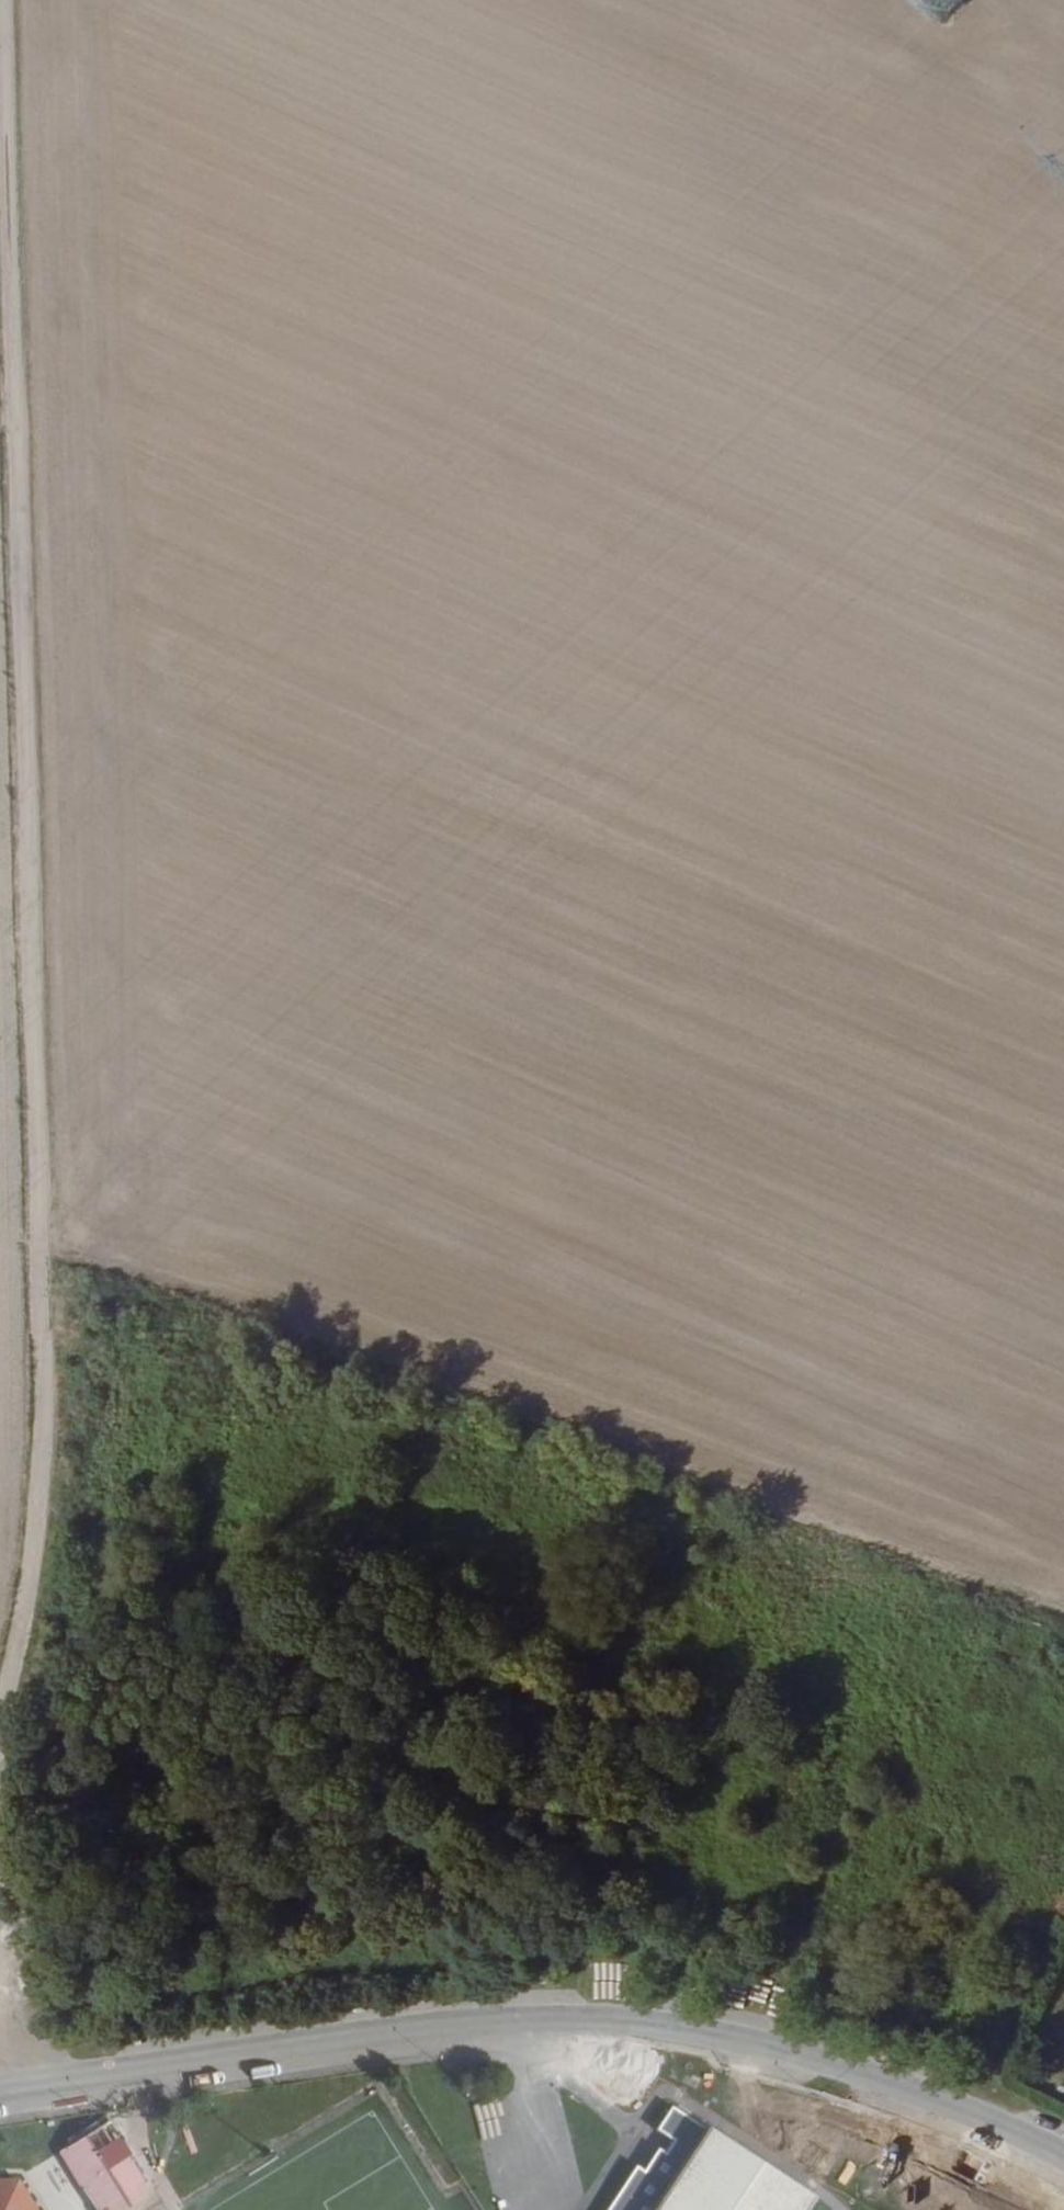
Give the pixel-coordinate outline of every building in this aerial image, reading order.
[(941,23),(964,3),(962,0),(921,0),(941,23)] [(657,2130),(674,2142),(667,2152),(660,2148),(645,2170),(637,2165),(607,2209),(807,2209),(813,2201),(674,2106),(657,2130)] [(131,2160),(107,2123),(99,2127),(110,2144),(123,2164),(131,2160)] [(68,2151),(90,2185),(82,2190),(95,2209),(118,2209),(141,2195),(137,2186),(143,2180),(131,2160),(123,2164),(110,2144),(99,2127),(66,2148),(68,2151)] [(68,2151),(66,2148),(58,2153),(82,2190),(90,2185),(68,2151)] [(18,2178),(0,2179),(0,2209),(37,2209),(18,2178)]
